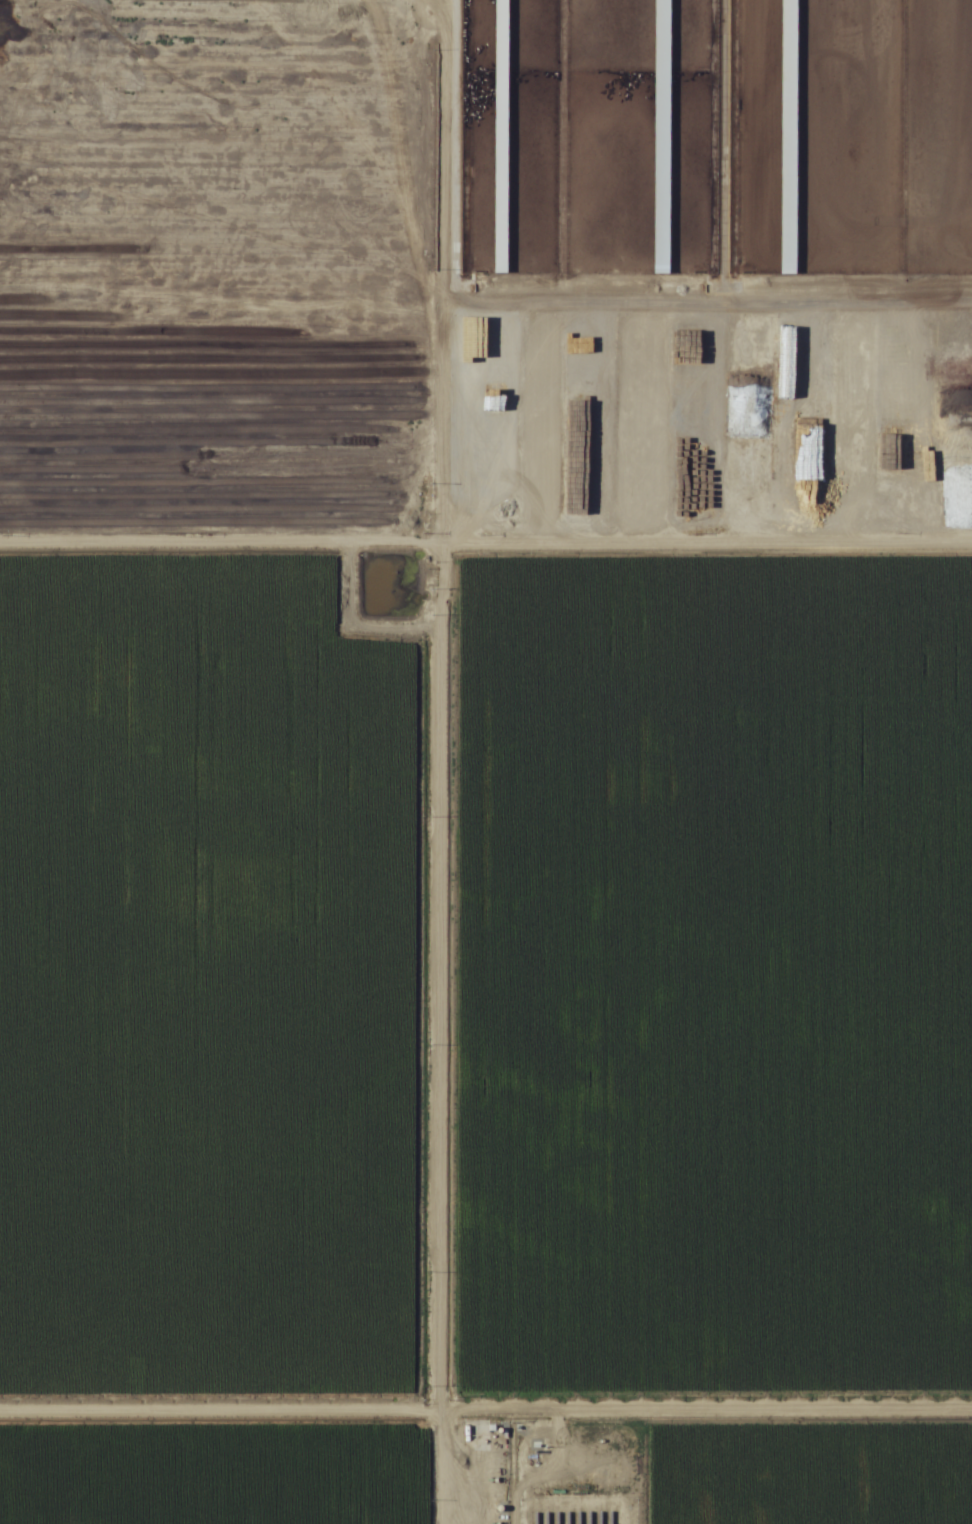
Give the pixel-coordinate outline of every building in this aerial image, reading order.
[(796,276),(796,116),(782,116),(782,276),(796,276)] [(507,274),(507,197),(495,197),(495,274),(507,274)]
